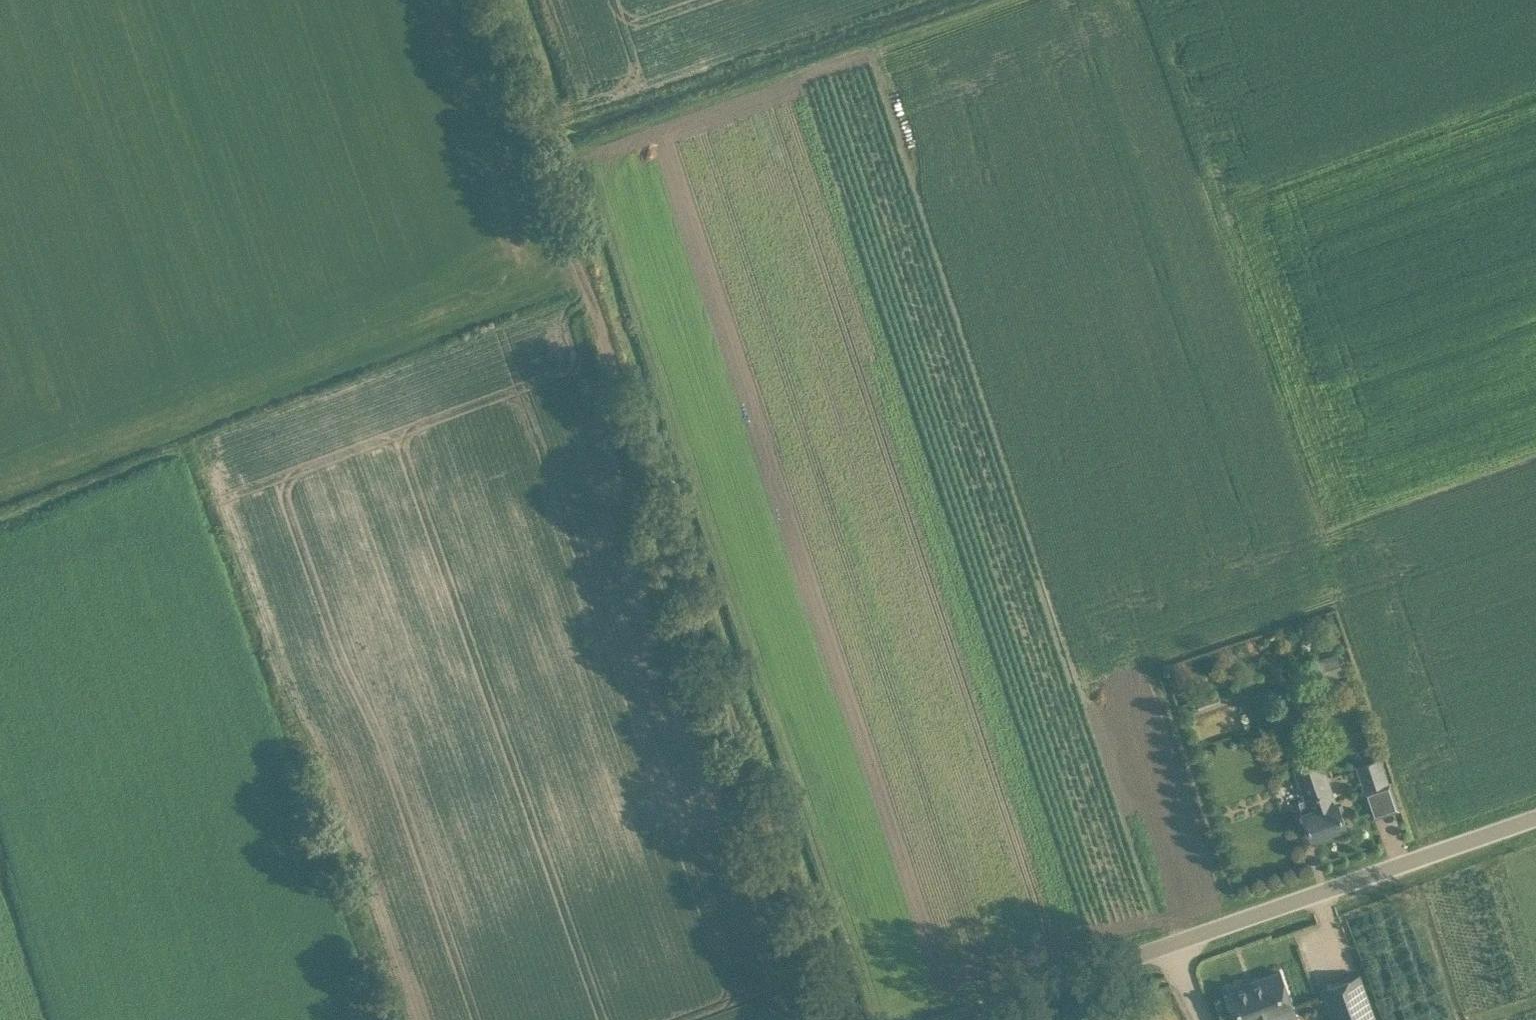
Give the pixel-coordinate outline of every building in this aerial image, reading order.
[(1336,651),(1308,661),(1316,683),(1344,673),(1336,651)] [(1356,765),(1364,787),(1388,778),(1380,756),(1356,765)] [(1305,818),(1311,837),(1346,825),(1337,800),(1335,800),(1320,757),(1294,765),(1305,797),(1298,800),(1305,818)] [(1225,993),(1235,1019),(1248,1019),(1268,1013),(1292,1004),(1280,970),(1253,980),(1254,983),(1246,986),(1225,993)] [(1331,1019),(1376,1019),(1360,972),(1319,987),(1331,1019)]
